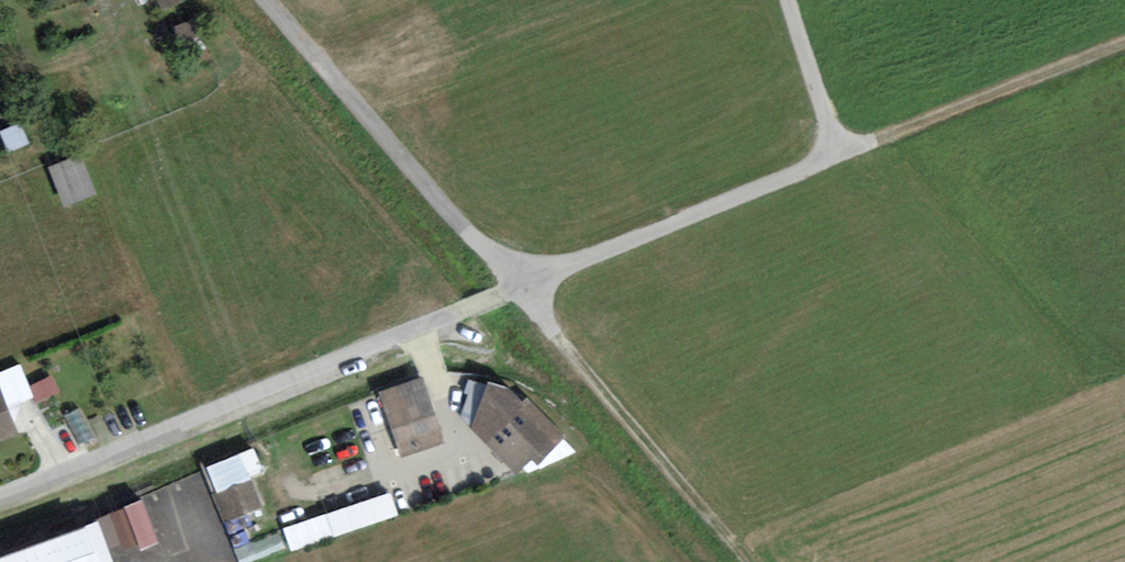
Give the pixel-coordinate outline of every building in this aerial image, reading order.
[(424,377),(379,392),(400,455),(445,441),(424,377)] [(506,384),(488,378),(471,427),(517,472),(529,458),(534,462),(564,433),(528,395),(522,400),(506,384)] [(17,433),(0,386),(0,439),(17,433)] [(212,467),(224,493),(270,473),(258,447),(212,467)] [(260,481),(219,495),(211,472),(147,494),(160,530),(208,514),(220,548),(227,545),(232,561),(242,561),(228,523),(269,509),(260,481)] [(295,549),(404,516),(397,492),(287,525),(295,549)] [(104,519),(121,558),(164,539),(146,500),(104,519)] [(0,553),(0,561),(118,561),(101,517),(0,553)]
